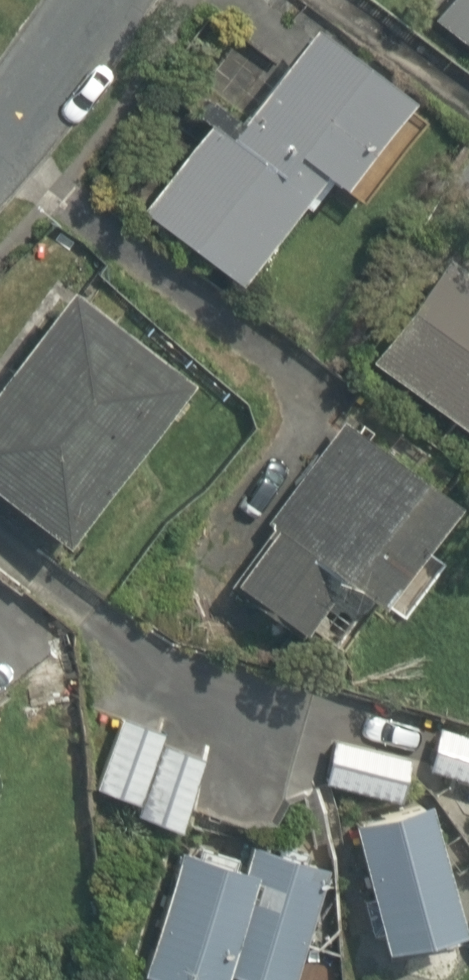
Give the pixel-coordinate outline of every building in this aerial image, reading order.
[(424,18),(468,49),(468,0),(437,0),(424,18)] [(222,83),(129,210),(230,284),(305,181),(353,216),(410,137),(389,122),(407,97),(294,15),(236,93),(222,83)] [(355,363),(468,446),(468,280),(434,255),(355,363)] [(0,369),(0,512),(49,549),(174,388),(56,297),(0,369)] [(445,488),(329,417),(219,596),(291,639),(298,628),(335,651),(361,609),(368,614),(445,488)] [(159,733),(163,722),(126,708),(94,791),(131,806),(135,795),(159,733)] [(416,770),(468,782),(468,731),(427,721),(416,770)] [(167,834),(200,749),(159,733),(135,795),(131,806),(126,819),(167,834)] [(325,742),(316,783),(385,797),(393,756),(325,742)] [(443,934),(412,800),(334,818),(365,952),(443,934)] [(227,863),(231,849),(197,840),(193,855),(171,849),(137,979),(141,979),(208,979),(210,974),(238,866),(227,863)] [(316,872),(242,852),(238,866),(223,924),(210,974),(233,979),(288,979),(316,872)]
